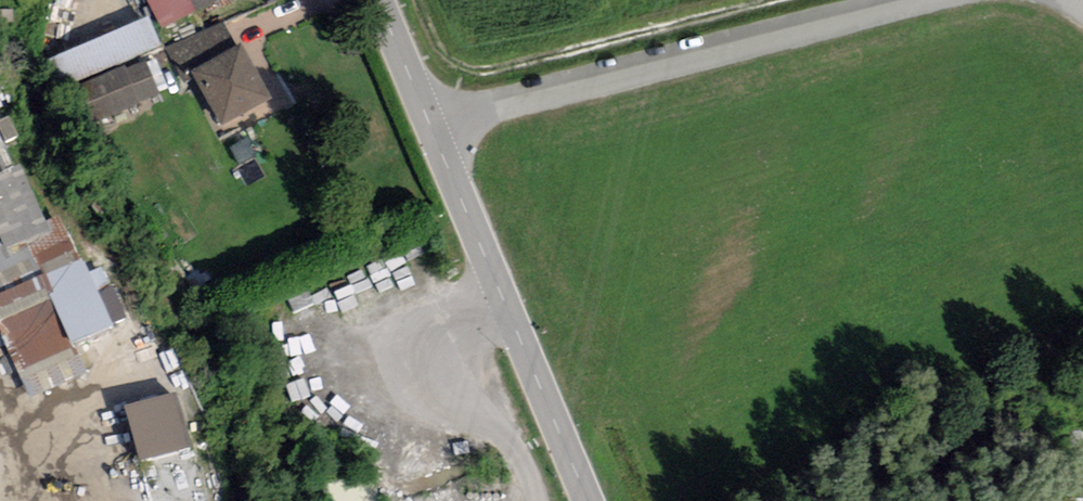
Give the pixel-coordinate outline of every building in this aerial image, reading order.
[(165,27),(223,0),(152,0),(165,27)] [(57,51),(66,81),(165,51),(156,21),(57,51)] [(232,55),(187,78),(214,129),(259,106),(232,55)] [(132,323),(109,262),(89,269),(67,210),(49,217),(27,158),(13,163),(0,128),(0,237),(2,243),(0,244),(0,301),(23,364),(132,323)] [(33,393),(90,378),(83,351),(26,366),(33,393)] [(115,413),(130,462),(178,447),(163,398),(115,413)]
